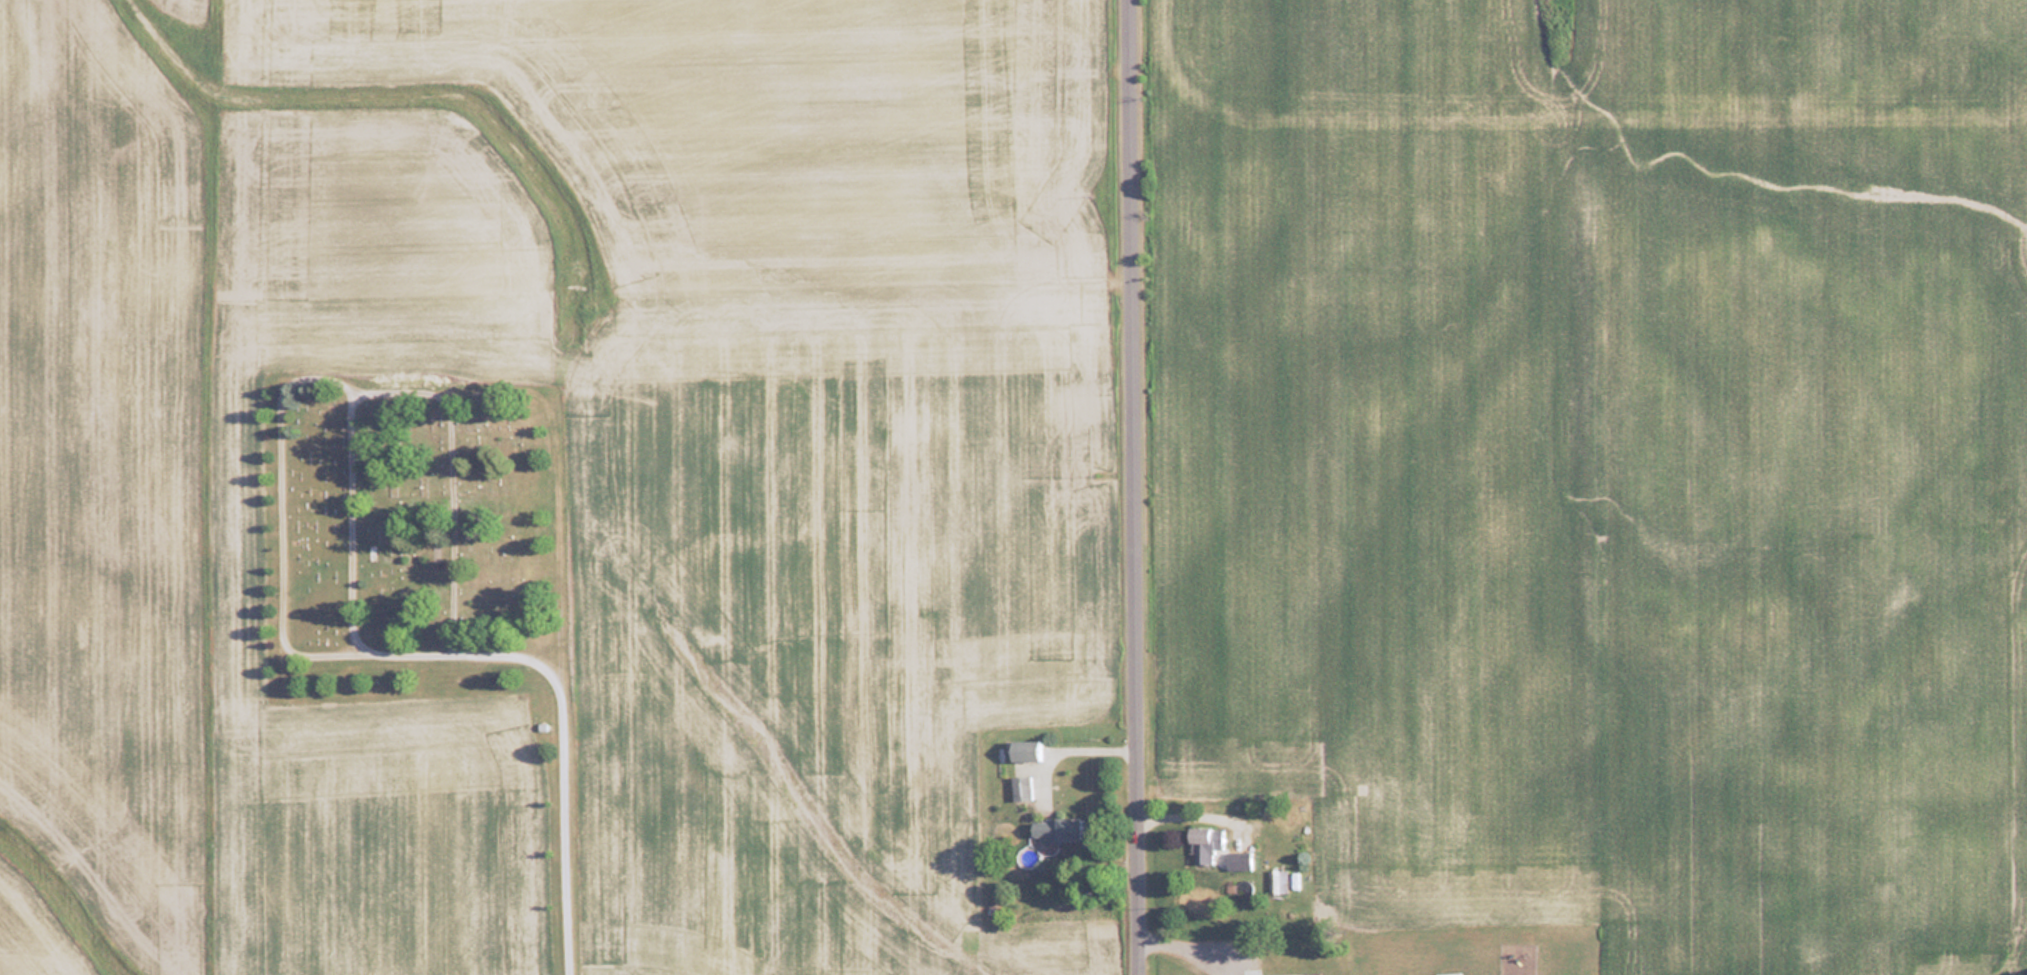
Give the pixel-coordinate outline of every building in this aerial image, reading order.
[(1036,741),(1011,741),(1011,759),(1036,759),(1036,741)] [(1012,800),(1030,800),(1030,776),(1012,776),(1012,800)] [(1080,819),(1031,819),(1031,841),(1080,841),(1080,819)] [(1221,828),(1188,829),(1189,865),(1213,864),(1213,851),(1221,850),(1221,828)] [(1226,852),(1226,870),(1251,870),(1251,852),(1226,852)]
